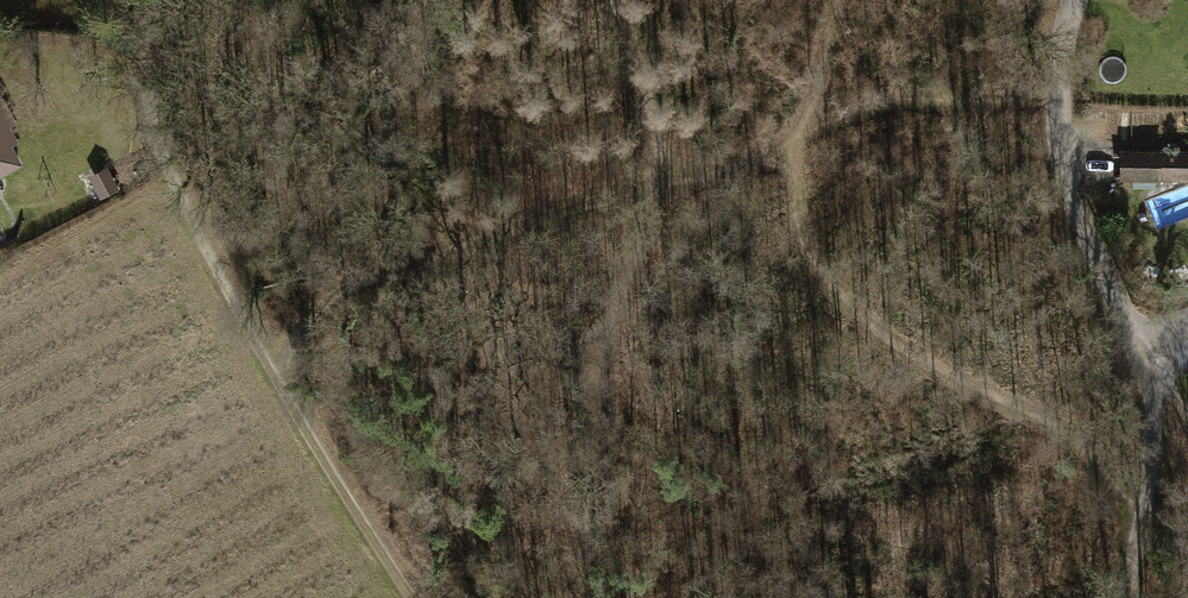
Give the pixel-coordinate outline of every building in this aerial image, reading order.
[(17,163),(7,144),(13,141),(5,125),(11,122),(0,103),(0,171),(17,163)] [(1123,153),(1123,177),(1187,178),(1187,154),(1123,153)] [(112,188),(104,172),(94,177),(102,193),(112,188)]
